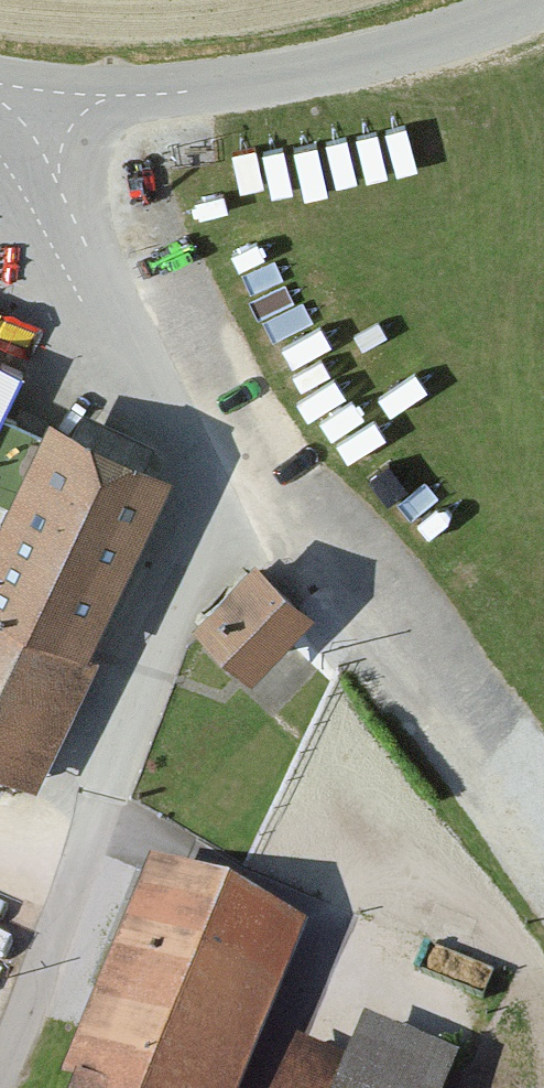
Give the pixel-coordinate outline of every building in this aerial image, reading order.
[(19,380),(0,371),(0,422),(19,380)] [(20,790),(167,475),(39,426),(19,435),(0,426),(0,781),(20,790)] [(299,628),(245,569),(181,627),(236,686),(299,628)] [(304,943),(145,877),(59,1085),(66,1087),(244,1087),(304,943)] [(290,1055),(277,1087),(448,1087),(454,1071),(356,1033),(340,1074),(290,1055)]
